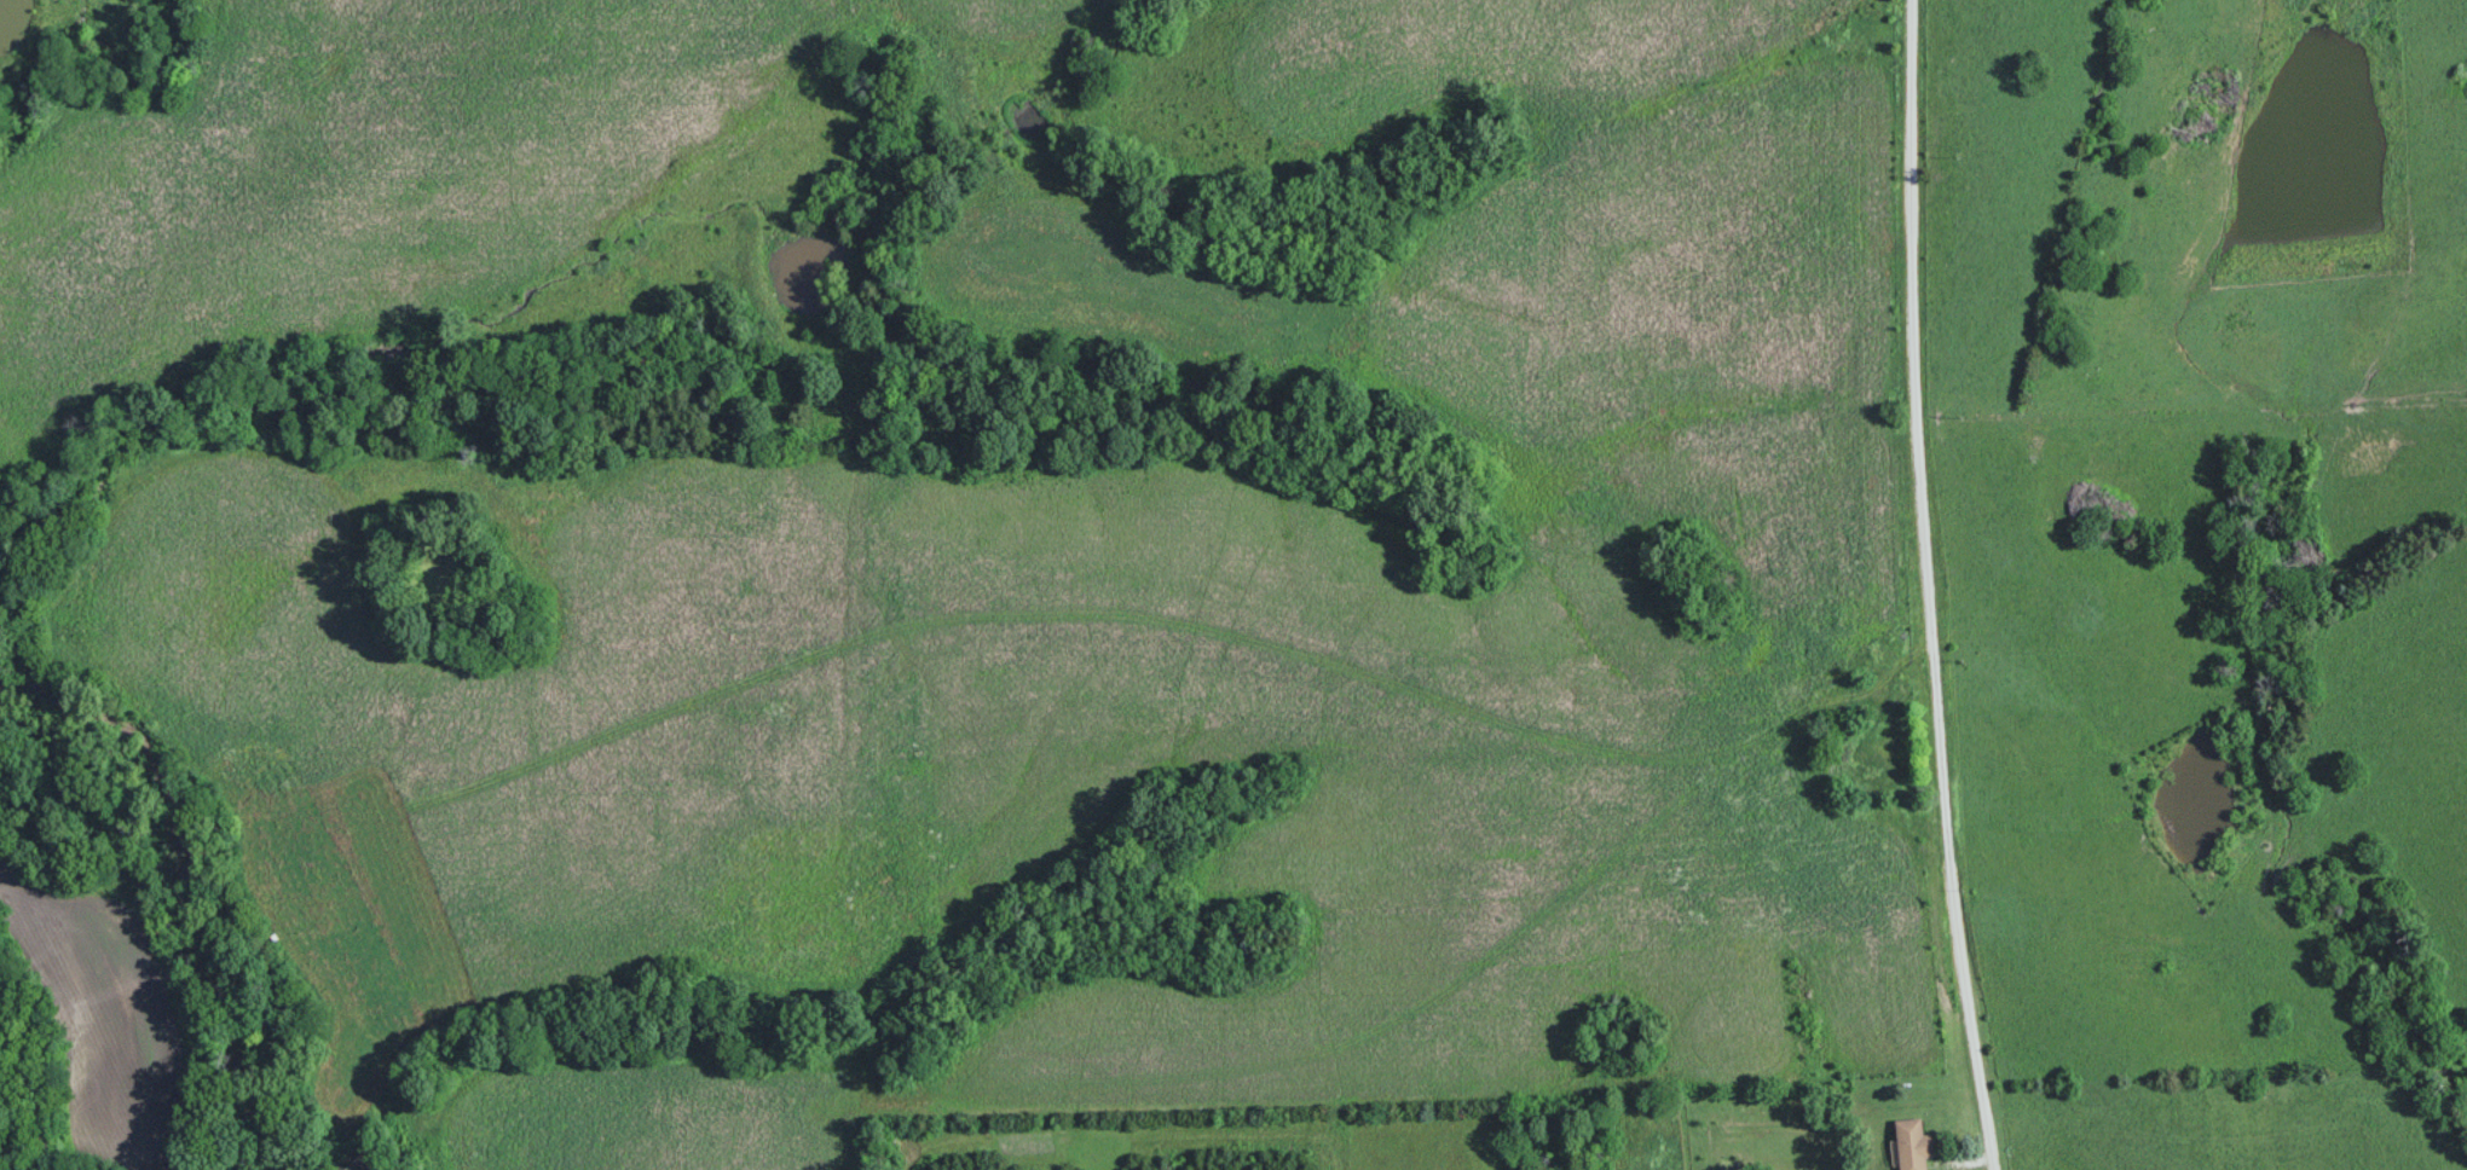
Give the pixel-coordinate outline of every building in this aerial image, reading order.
[(1924,1137),(1922,1120),(1897,1122),(1901,1169),(1929,1169),(1928,1160),(1936,1159),(1934,1136),(1924,1137)]
